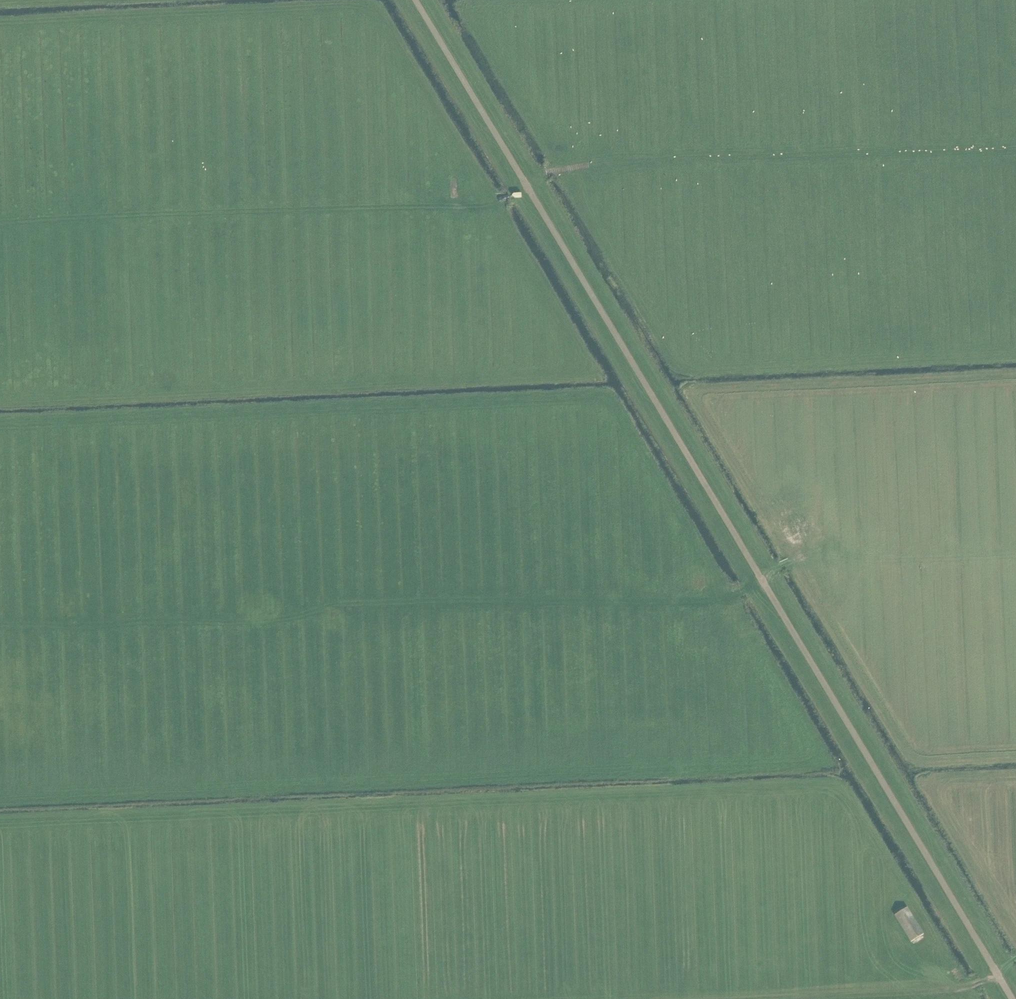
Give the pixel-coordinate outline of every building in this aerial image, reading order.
[(908,905),(895,913),(913,941),(926,933),(908,905)]
